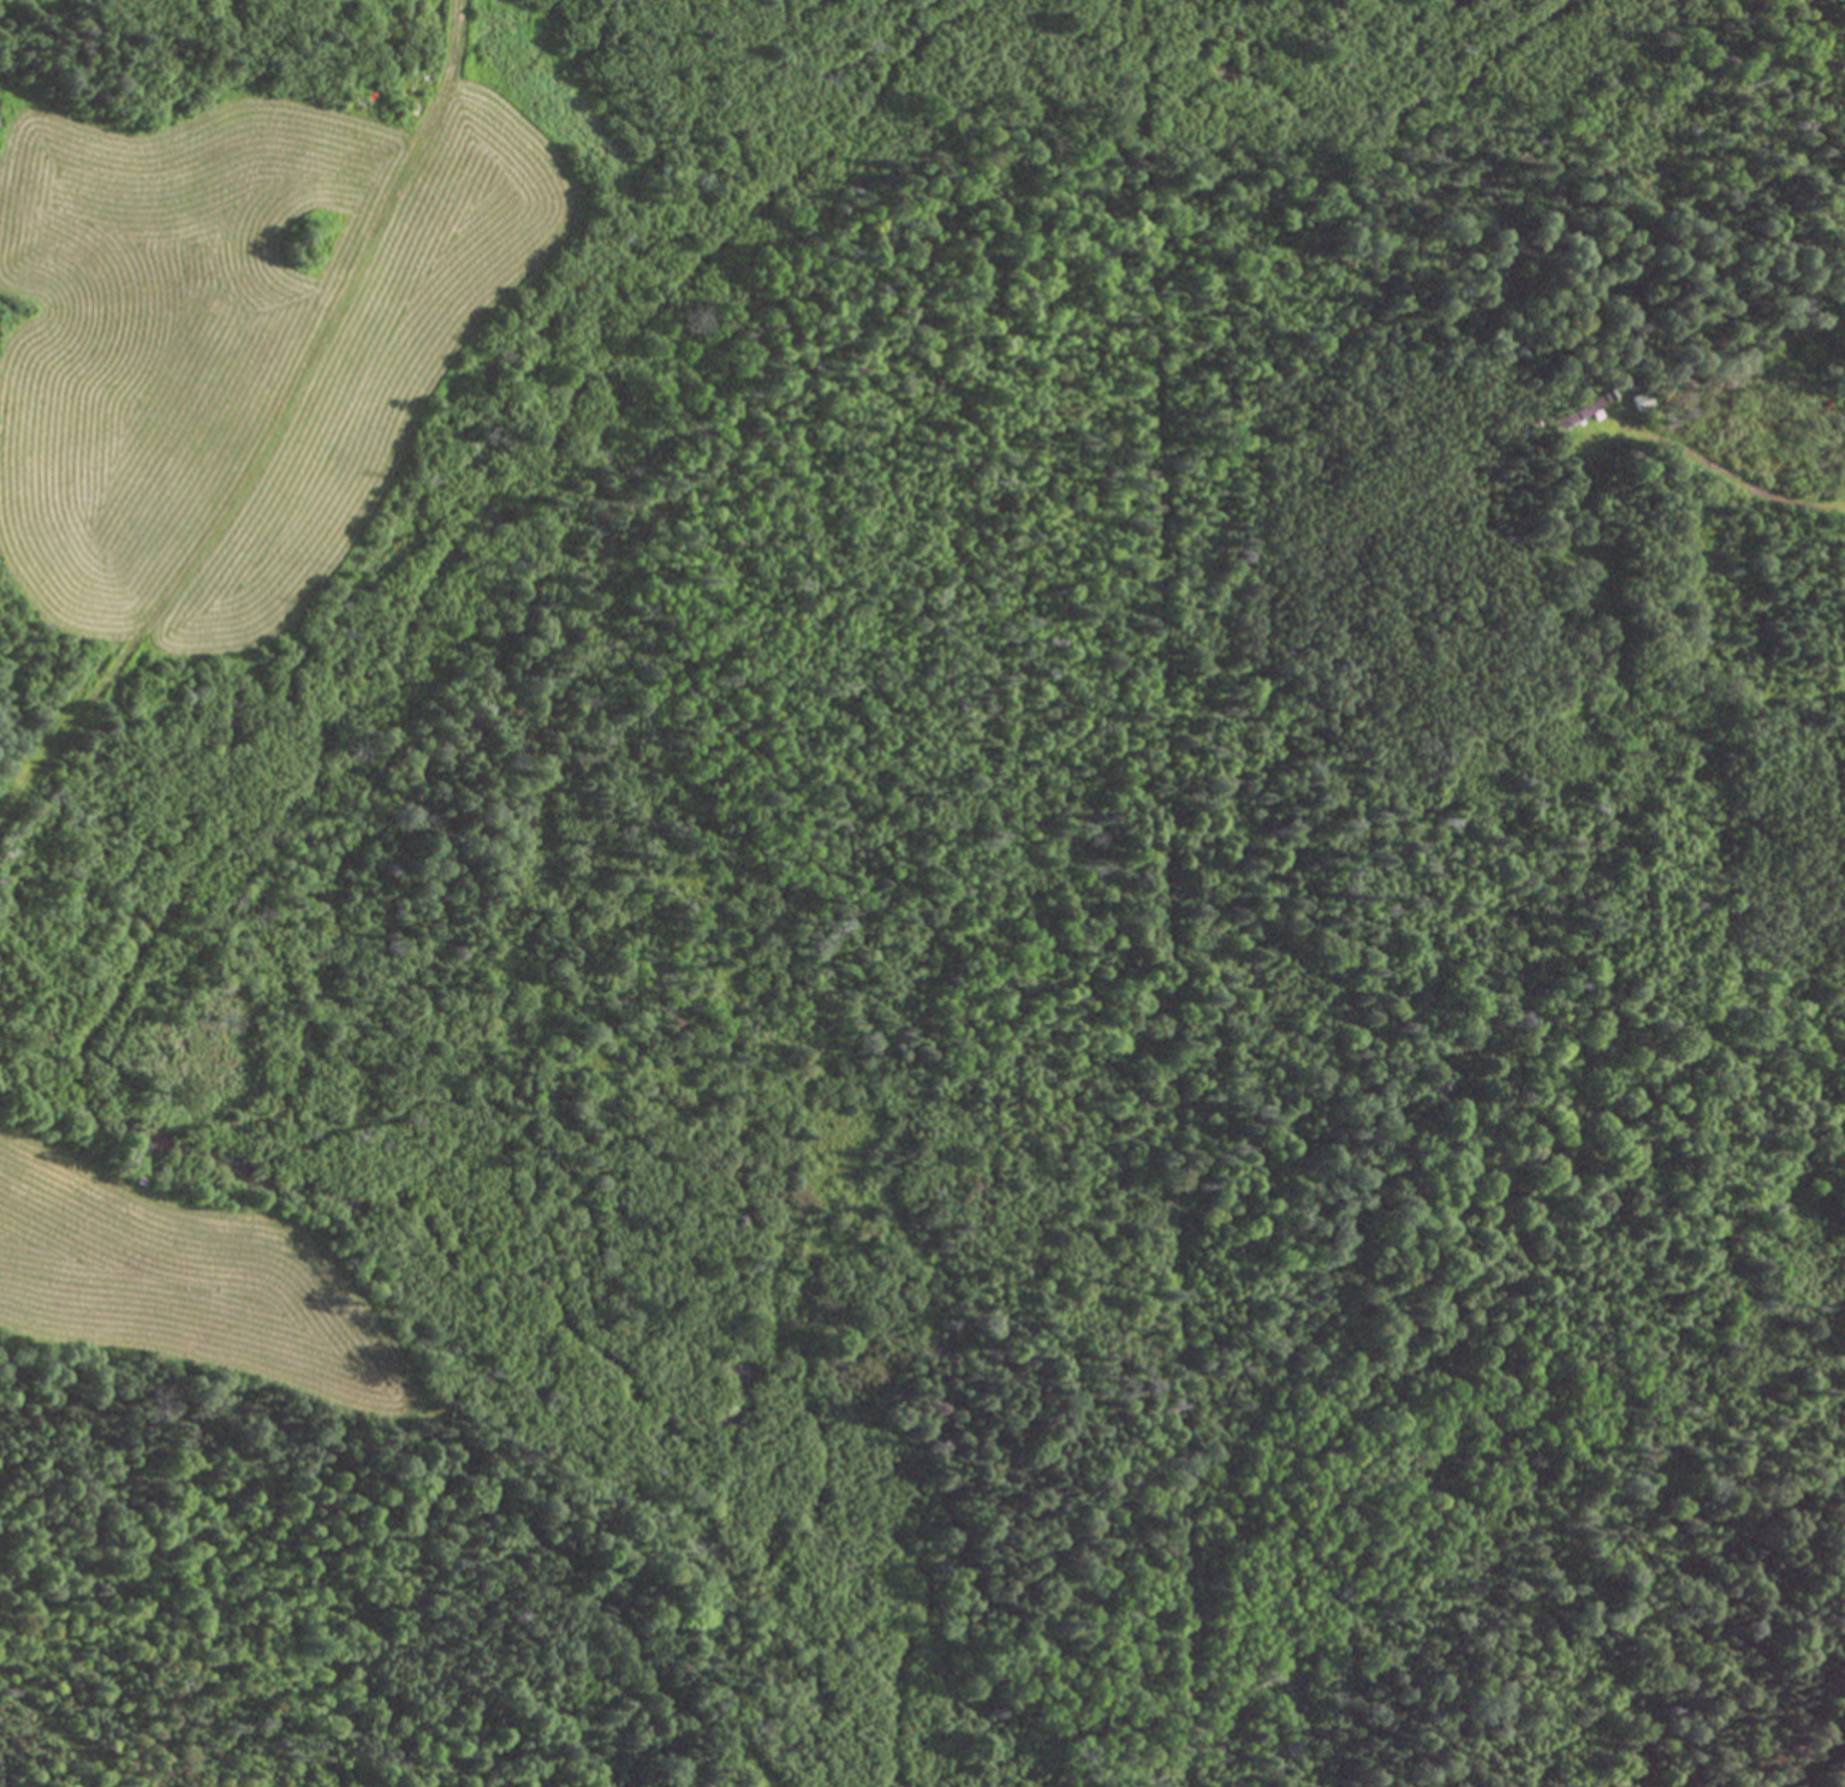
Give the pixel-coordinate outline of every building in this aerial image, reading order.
[(1634,413),(1649,406),(1642,391),(1627,398),(1634,413)] [(1599,409),(1594,399),(1545,425),(1550,435),(1599,409)]
